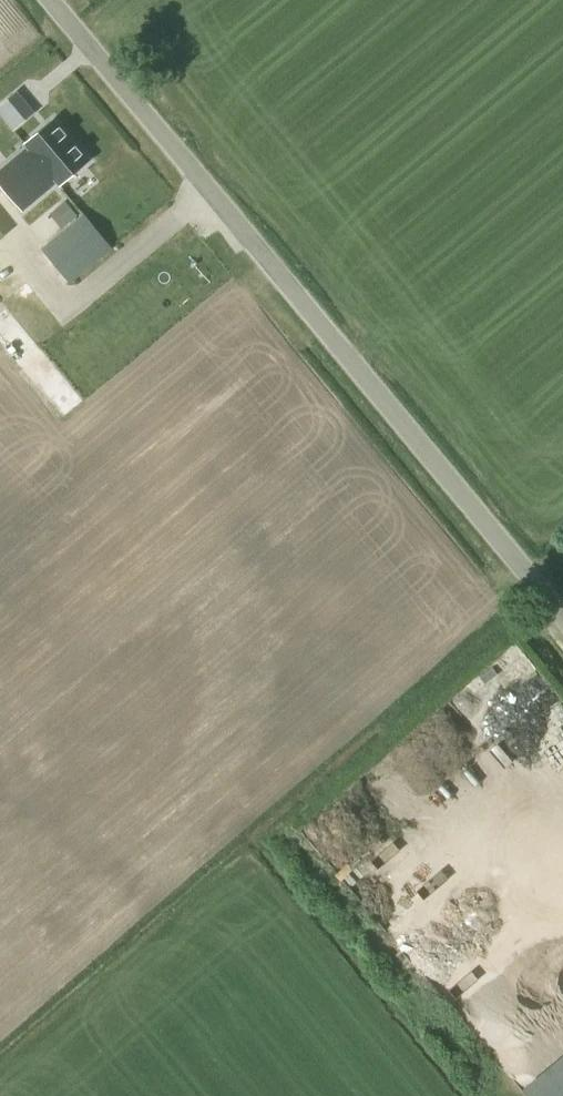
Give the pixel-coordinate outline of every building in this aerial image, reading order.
[(1,151),(25,132),(0,101),(0,149),(1,151)] [(90,159),(57,118),(49,124),(35,136),(28,141),(31,145),(0,170),(0,178),(24,208),(58,179),(61,183),(62,183),(83,166),(90,159)] [(66,202),(54,212),(67,227),(78,217),(66,202)] [(70,283),(111,249),(84,216),(43,250),(70,283)] [(534,718),(556,741),(562,734),(562,719),(549,704),(534,718)] [(509,735),(501,742),(525,769),(533,762),(509,735)] [(471,755),(479,767),(487,761),(504,785),(522,772),(505,747),(494,755),(486,744),(471,755)] [(404,914),(399,894),(413,890),(410,879),(369,890),(366,881),(361,882),(366,904),(379,901),(383,920),(404,914)] [(560,1081),(544,1095),(562,1095),(562,1084),(560,1081)]
